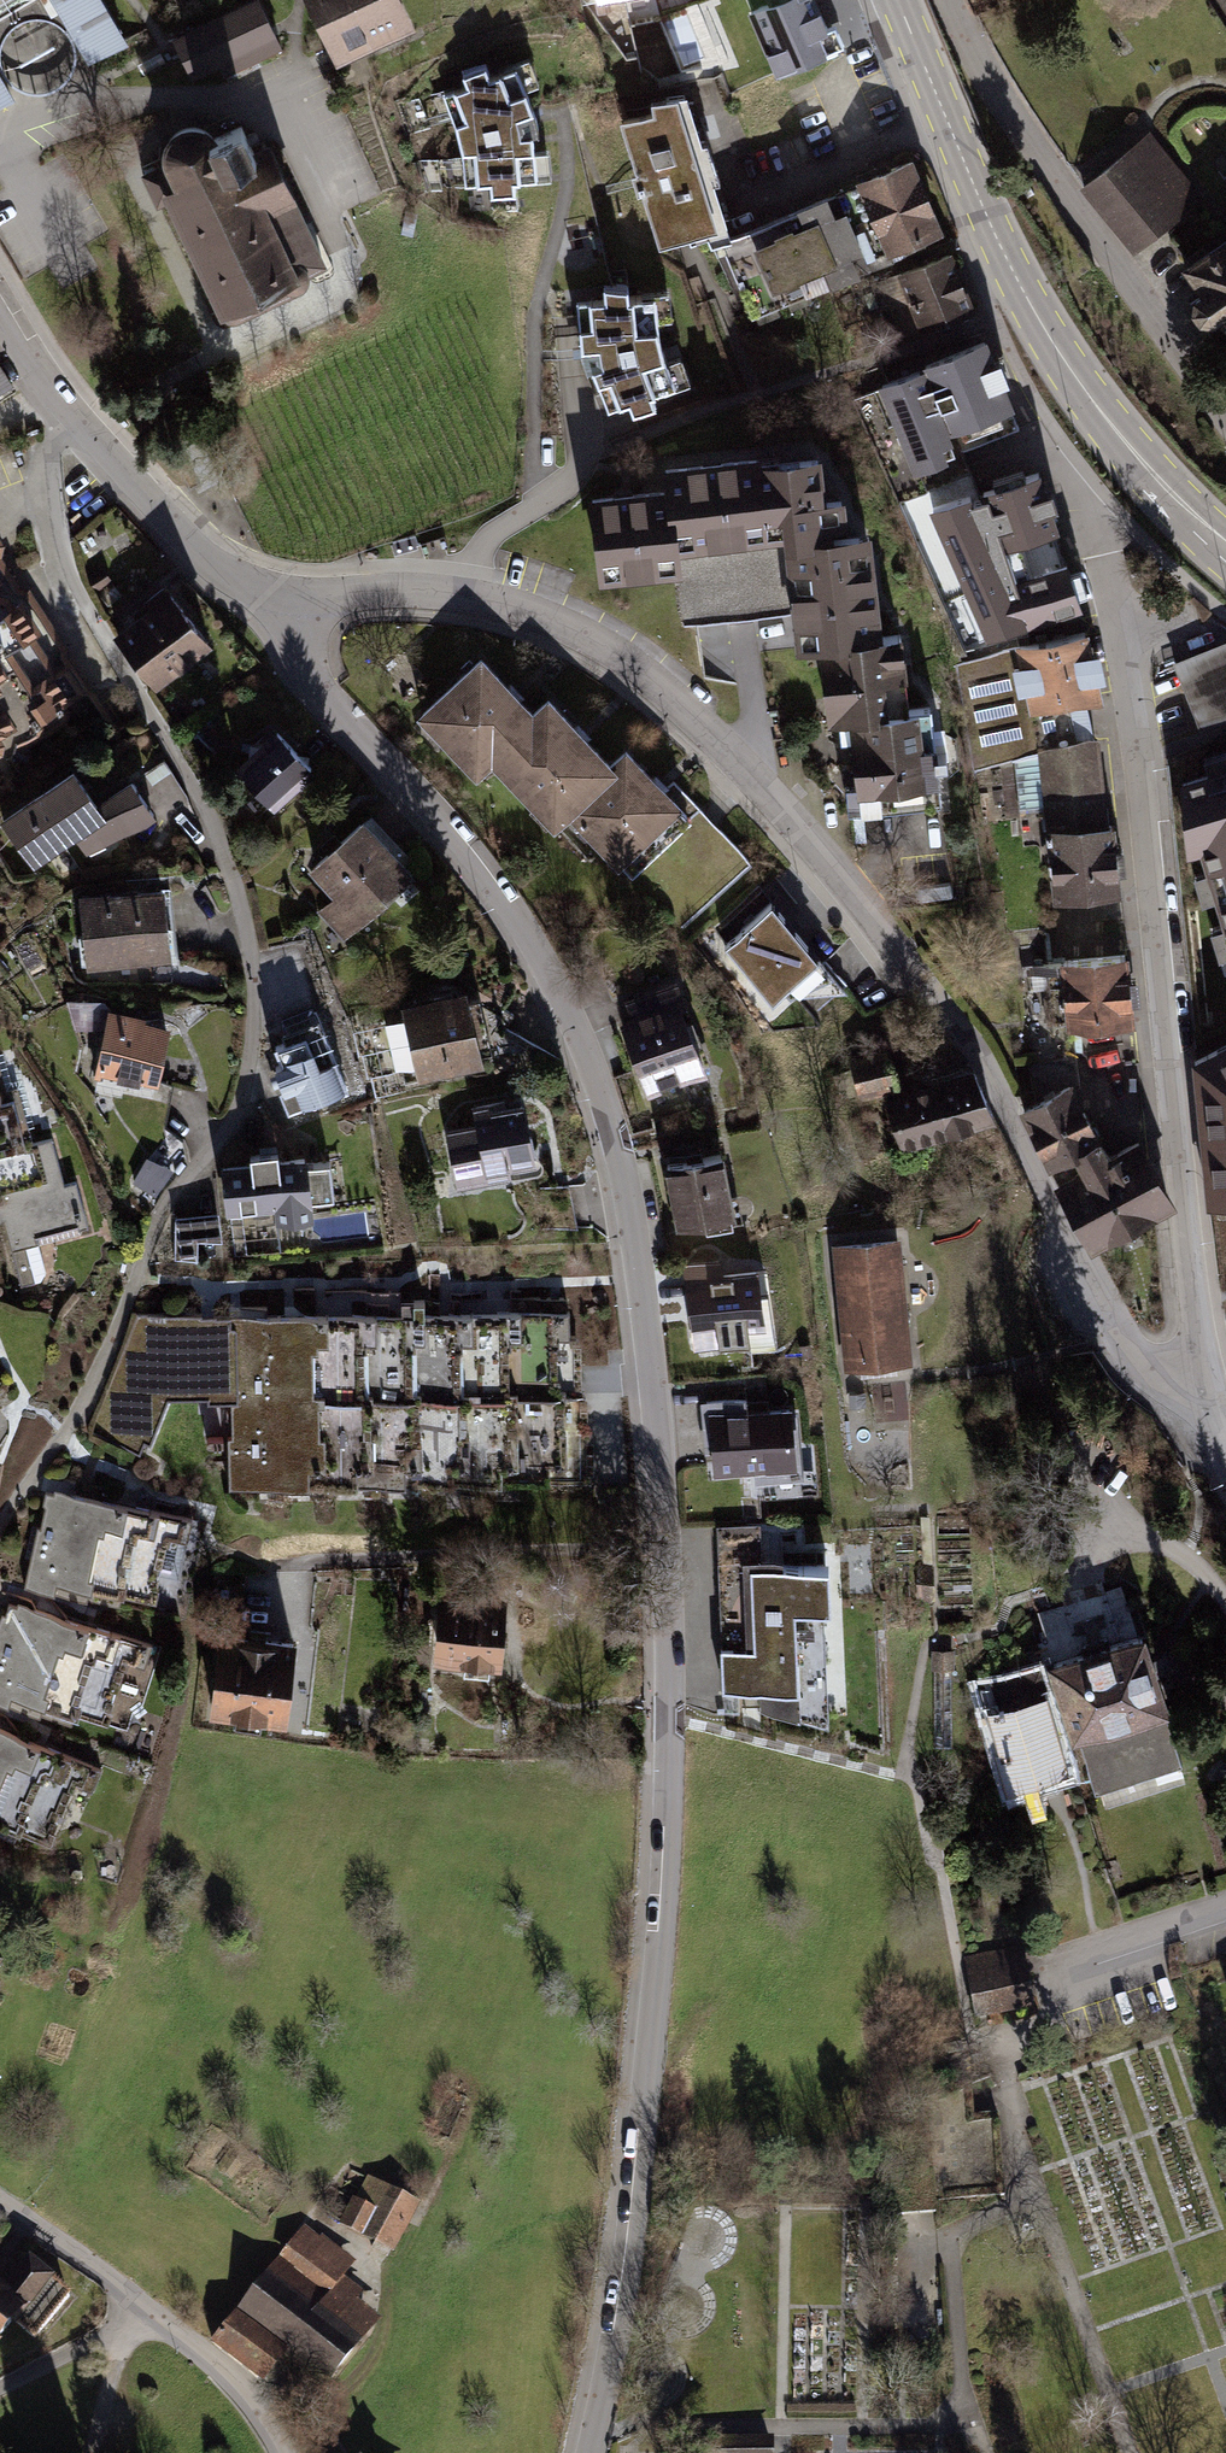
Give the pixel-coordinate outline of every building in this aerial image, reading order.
[(38,0),(0,0),(0,22),(38,0)] [(93,70),(132,46),(105,0),(52,0),(93,70)] [(405,0),(308,0),(341,70),(421,33),(405,0)] [(771,19),(825,0),(764,0),(771,19)] [(287,53),(264,2),(180,40),(204,92),(287,53)] [(530,108),(510,55),(486,65),(479,56),(458,65),(462,75),(438,85),(454,130),(459,175),(484,170),(486,182),(508,181),(506,171),(537,169),(530,108)] [(20,106),(0,72),(0,117),(20,106)] [(730,236),(692,101),(625,120),(663,255),(730,236)] [(249,167),(226,120),(165,150),(188,197),(166,208),(230,336),(341,281),(277,153),(249,167)] [(1137,254),(1202,200),(1150,137),(1085,191),(1137,254)] [(949,247),(915,168),(860,191),(894,271),(949,247)] [(894,271),(860,191),(788,222),(822,302),(894,271)] [(1187,272),(1225,328),(1225,245),(1187,272)] [(914,337),(974,313),(952,259),(893,282),(914,337)] [(622,277),(600,281),(601,294),(572,298),(577,351),(583,367),(589,363),(605,405),(625,394),(631,405),(649,398),(645,388),(670,376),(659,347),(652,319),(652,287),(625,288),(622,277)] [(984,337),(875,381),(912,471),(945,457),(939,443),(950,439),(945,426),(1009,399),(984,337)] [(12,386),(0,368),(0,394),(12,386)] [(1057,514),(1035,454),(983,472),(985,478),(1005,532),(1057,514)] [(828,459),(754,466),(763,551),(788,549),(855,543),(851,503),(832,505),(828,459)] [(763,551),(754,466),(673,473),(675,495),(681,559),(763,551)] [(990,634),(1035,616),(1018,569),(1005,532),(985,478),(934,503),(990,634)] [(592,503),(601,592),(684,584),(681,559),(675,495),(592,503)] [(855,543),(788,549),(798,655),(889,647),(879,540),(855,543)] [(1035,616),(1080,600),(1065,554),(1018,569),(1035,616)] [(118,637),(155,684),(208,642),(170,595),(169,596),(163,588),(147,600),(154,609),(118,637)] [(18,605),(0,617),(0,745),(18,749),(18,744),(25,744),(27,731),(42,722),(46,728),(64,716),(60,710),(62,708),(60,705),(83,691),(65,664),(51,672),(28,637),(36,632),(18,605)] [(1087,625),(1016,640),(1031,711),(1102,695),(1087,625)] [(909,649),(828,657),(835,730),(857,728),(916,722),(909,649)] [(1179,666),(1198,722),(1225,712),(1225,650),(1179,666)] [(540,720),(483,661),(422,719),(479,778),(494,764),(540,720)] [(611,764),(555,705),(540,720),(494,764),(551,822),(564,809),(611,764)] [(857,728),(865,804),(940,796),(932,721),(916,722),(857,728)] [(229,731),(220,722),(207,735),(215,744),(229,731)] [(311,768),(277,733),(239,768),(272,804),(311,768)] [(1112,822),(1100,741),(1041,749),(1053,830),(1112,822)] [(681,810),(625,751),(611,764),(564,809),(620,868),(681,810)] [(1034,759),(1020,762),(1026,800),(1041,798),(1034,759)] [(1181,774),(1188,851),(1202,846),(1225,926),(1225,760),(1181,774)] [(73,771),(3,821),(33,863),(55,848),(51,842),(71,828),(84,846),(99,835),(103,840),(141,821),(153,813),(131,782),(98,806),(73,771)] [(394,849),(368,820),(361,826),(360,825),(315,866),(340,893),(324,908),(346,932),(388,894),(382,888),(402,870),(388,855),(394,849)] [(1058,904),(1124,900),(1120,832),(1054,836),(1058,904)] [(170,891),(82,900),(88,962),(176,953),(170,891)] [(770,894),(722,936),(776,997),(800,977),(835,968),(770,894)] [(1133,1032),(1130,962),(1069,964),(1071,1034),(1133,1032)] [(681,985),(618,1009),(652,1100),(715,1076),(681,985)] [(480,997),(413,1012),(413,1016),(400,1019),(402,1025),(390,1028),(400,1070),(424,1064),(425,1066),(492,1051),(480,997)] [(281,1089),(288,1108),(345,1085),(315,1012),(283,1025),(287,1035),(284,1036),(286,1042),(276,1046),(283,1063),(276,1066),(285,1088),(281,1089)] [(128,1018),(110,1014),(98,1067),(114,1070),(113,1073),(156,1082),(167,1030),(127,1022),(128,1018)] [(1193,1058),(1206,1201),(1225,1198),(1225,1040),(1193,1058)] [(899,1087),(892,1056),(853,1066),(860,1097),(899,1087)] [(896,1100),(913,1153),(996,1126),(979,1074),(896,1100)] [(1078,1088),(1023,1115),(1053,1176),(1108,1149),(1078,1088)] [(21,1128),(13,1099),(1,1102),(0,1102),(0,1134),(21,1128)] [(478,1126),(448,1133),(458,1184),(508,1174),(506,1164),(532,1159),(522,1107),(476,1117),(478,1126)] [(4,1222),(21,1286),(41,1281),(45,1271),(33,1229),(76,1218),(79,1229),(88,1227),(76,1182),(63,1185),(51,1138),(32,1143),(28,1127),(21,1128),(0,1134),(0,1222),(4,1222)] [(1057,1186),(1095,1257),(1175,1214),(1137,1144),(1057,1186)] [(251,1165),(223,1168),(228,1210),(276,1204),(278,1220),(310,1216),(308,1199),(334,1196),(329,1160),(304,1163),(304,1159),(278,1162),(277,1151),(249,1154),(251,1165)] [(727,1156),(668,1166),(681,1236),(739,1225),(727,1156)] [(155,1190),(171,1171),(147,1161),(139,1176),(155,1190)] [(222,1213),(178,1215),(180,1255),(201,1254),(200,1241),(223,1240),(222,1213)] [(907,1243),(837,1248),(846,1376),(916,1372),(907,1243)] [(764,1274),(696,1280),(702,1344),(770,1337),(764,1274)] [(238,1320),(239,1407),(240,1493),(573,1489),(571,1315),(238,1320)] [(239,1407),(238,1320),(145,1320),(106,1431),(154,1454),(171,1404),(239,1407)] [(743,1396),(697,1400),(703,1478),(743,1475),(744,1497),(812,1492),(810,1470),(792,1471),(787,1408),(745,1411),(743,1396)] [(180,1523),(51,1498),(34,1582),(164,1607),(180,1523)] [(778,1560),(738,1561),(740,1649),(718,1650),(719,1690),(794,1688),(792,1613),(826,1612),(825,1567),(778,1568),(778,1560)] [(17,1603),(0,1661),(0,1711),(108,1743),(139,1640),(17,1603)] [(513,1617),(442,1610),(436,1671),(507,1677),(513,1617)] [(1185,1754),(1150,1638),(1054,1666),(1089,1783),(1185,1754)] [(303,1656),(220,1646),(211,1717),(294,1728),(303,1656)] [(1079,1773),(1050,1682),(986,1701),(1015,1793),(1079,1773)] [(0,1728),(0,1829),(62,1853),(96,1765),(0,1728)] [(1038,2016),(1027,1946),(972,1955),(983,2025),(1038,2016)] [(426,2213),(367,2178),(339,2226),(398,2261),(426,2213)] [(361,2269),(308,2229),(218,2347),(272,2388),(290,2365),(333,2397),(391,2321),(346,2287),(361,2269)] [(0,2280),(0,2363),(62,2292),(33,2267),(13,2291),(0,2280)] [(775,2438),(723,2437),(722,2452),(775,2452),(775,2438)]
